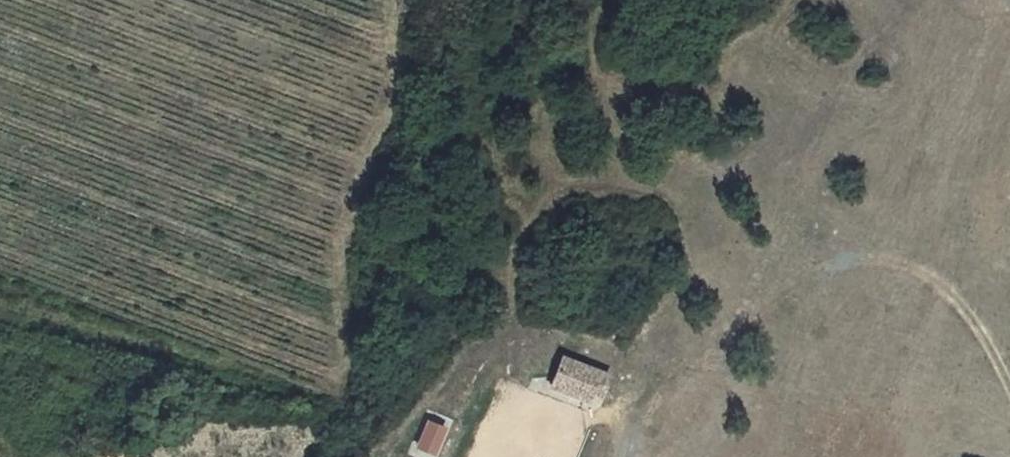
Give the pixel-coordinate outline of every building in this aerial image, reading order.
[(555,378),(590,392),(601,396),(608,376),(561,359),(555,378)] [(587,401),(590,392),(555,378),(552,387),(587,401)]
